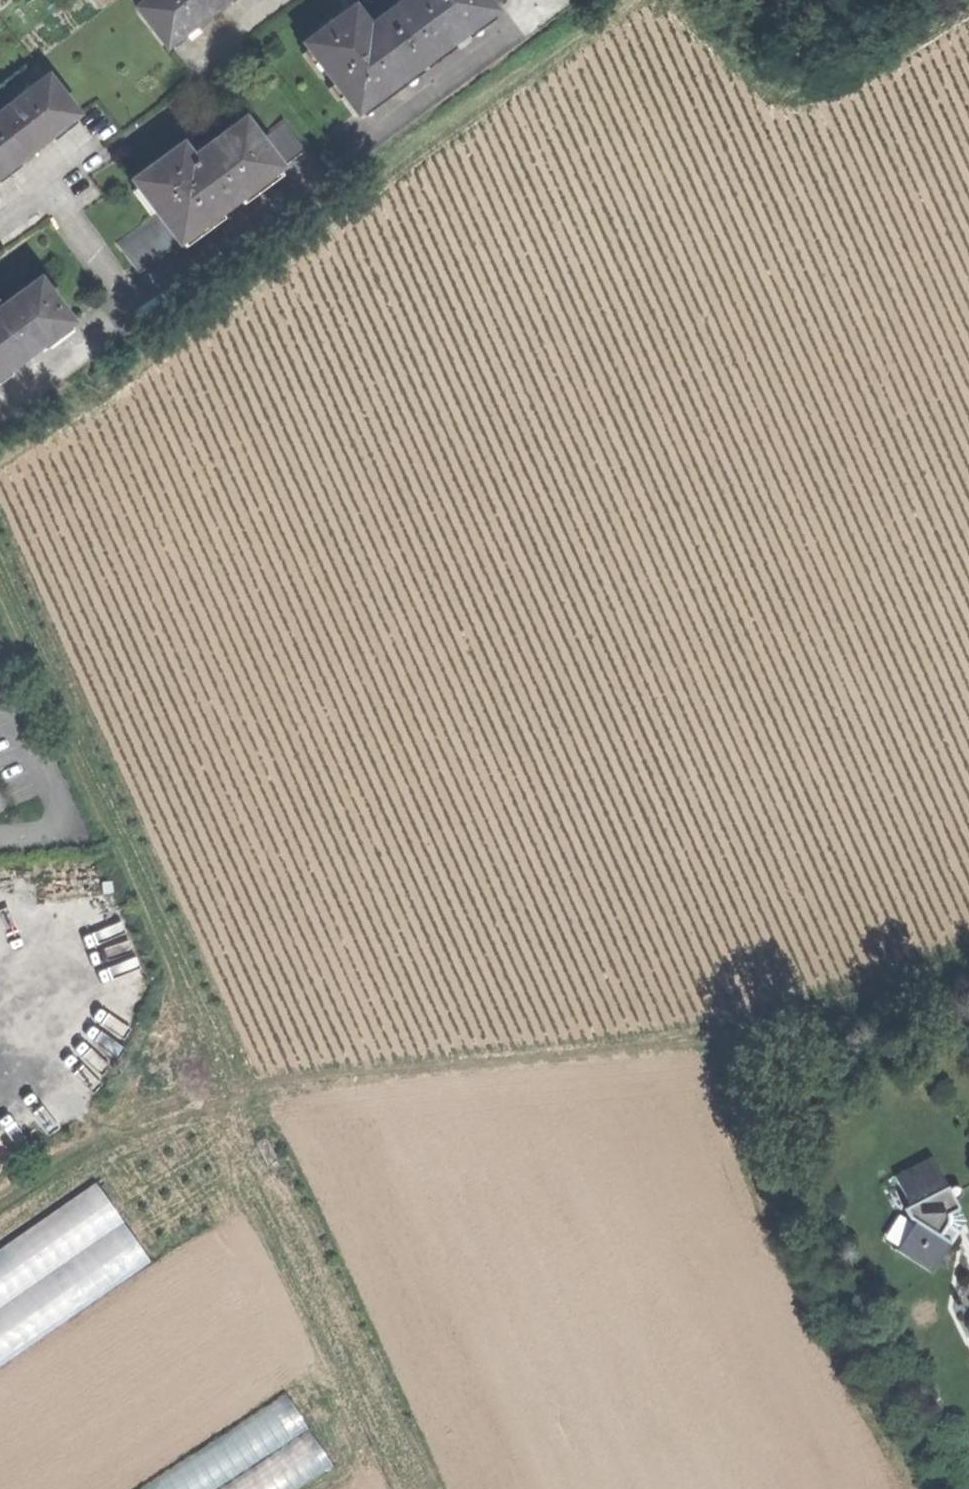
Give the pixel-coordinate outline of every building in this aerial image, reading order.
[(168,45),(211,12),(228,0),(149,0),(140,7),(168,45)] [(387,16),(422,65),(494,13),(485,0),(409,0),(387,16)] [(307,42),(358,112),(422,65),(387,16),(371,28),(356,7),(331,25),(307,42)] [(32,153),(81,115),(51,77),(0,117),(0,178),(32,153)] [(285,118),(257,137),(280,169),(308,150),(285,118)] [(158,211),(180,242),(280,169),(257,137),(245,120),(191,159),(182,147),(161,162),(136,180),(158,211)] [(138,272),(180,242),(158,211),(116,241),(138,272)] [(71,326),(38,282),(1,310),(0,309),(0,378),(71,326)] [(937,1164),(949,1188),(961,1182),(964,1187),(968,1184),(968,1147),(937,1164)] [(898,1247),(937,1268),(958,1228),(947,1220),(959,1205),(956,1198),(967,1193),(964,1187),(961,1182),(949,1188),(937,1164),(932,1156),(896,1175),(910,1205),(902,1209),(907,1220),(918,1215),(898,1247)] [(959,1205),(965,1217),(968,1225),(968,1184),(964,1187),(967,1193),(956,1198),(959,1205)] [(150,1272),(102,1189),(0,1248),(0,1358),(150,1272)] [(947,1220),(958,1228),(961,1223),(965,1217),(959,1205),(947,1220)] [(132,1488),(213,1488),(311,1437),(292,1403),(132,1488)] [(331,1468),(312,1437),(227,1488),(297,1488),(331,1468)]
